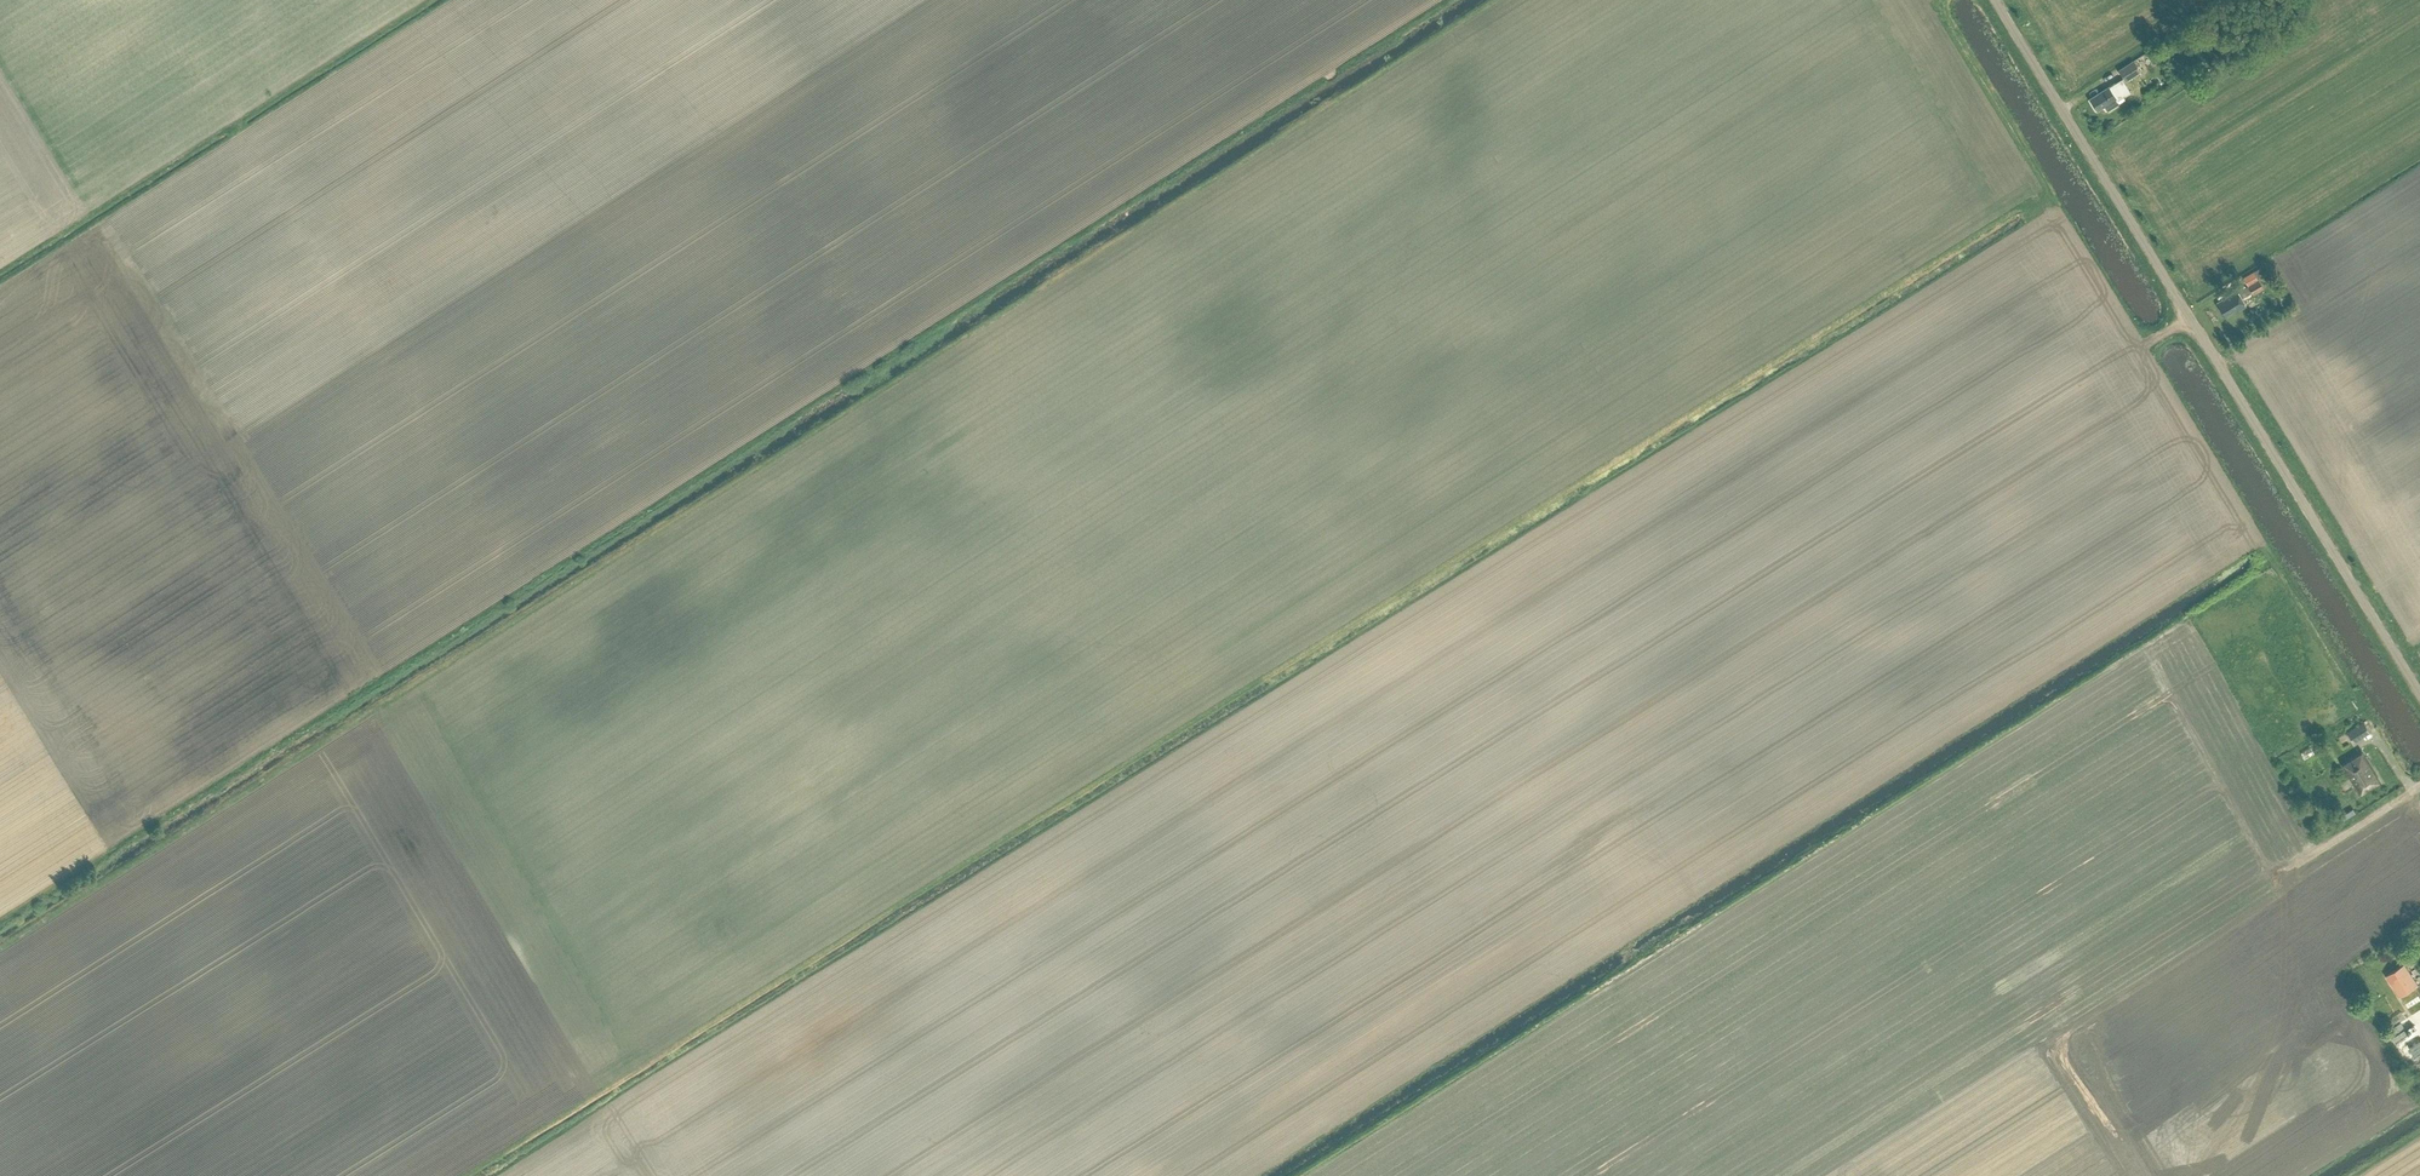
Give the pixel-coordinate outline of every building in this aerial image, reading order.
[(2125,80),(2140,70),(2133,59),(2118,68),(2125,80)] [(2130,92),(2121,79),(2108,87),(2108,86),(2089,98),(2097,110),(2104,105),(2107,110),(2119,103),(2117,100),(2130,92)] [(2252,293),(2262,286),(2252,271),(2242,278),(2247,285),(2237,291),(2236,290),(2216,303),(2224,315),(2237,307),(2238,309),(2245,304),(2240,297),(2250,290),(2252,293)] [(2366,737),(2374,732),(2368,722),(2360,727),(2366,737)] [(2346,765),(2362,791),(2363,793),(2382,782),(2377,774),(2376,774),(2364,755),(2346,765)] [(2386,974),(2400,996),(2419,984),(2405,963),(2386,974)]
